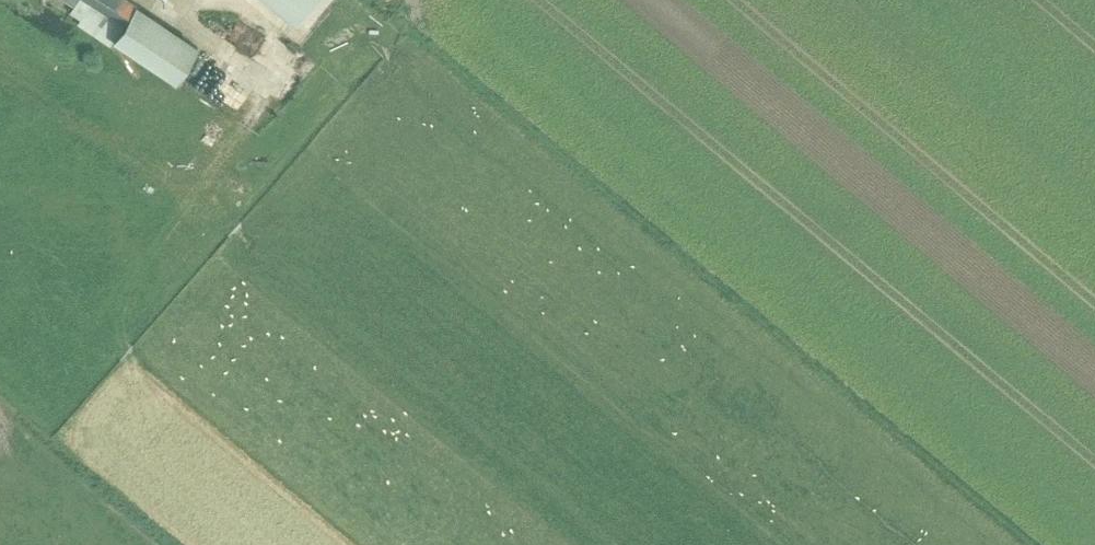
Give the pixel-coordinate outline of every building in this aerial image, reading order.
[(74,5),(70,12),(79,18),(76,23),(110,44),(114,39),(176,80),(196,49),(134,8),(135,6),(126,0),(78,0),(74,5)] [(314,0),(265,0),(294,24),(314,0)]
